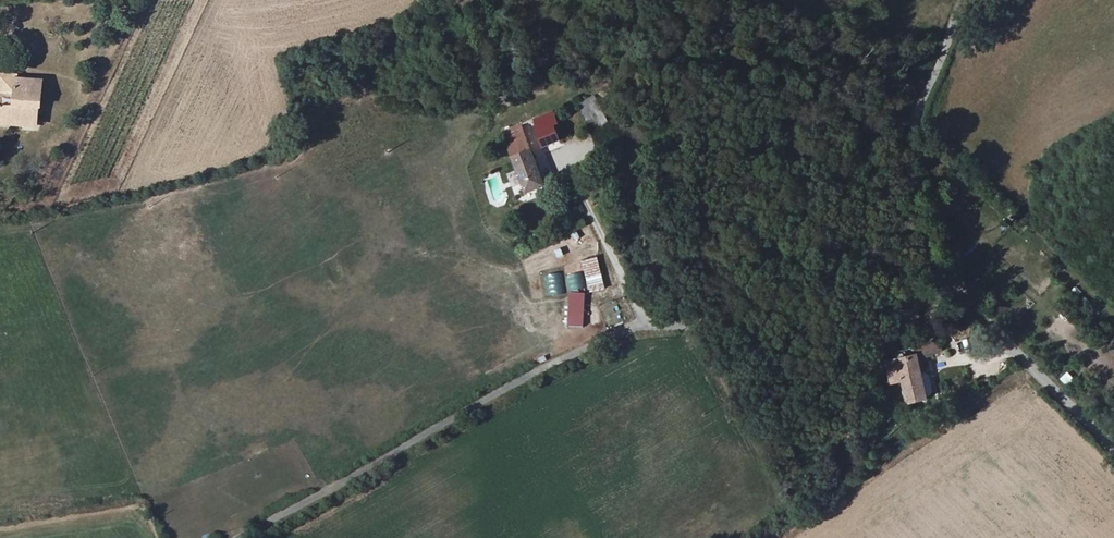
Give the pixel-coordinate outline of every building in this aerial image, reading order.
[(1,71),(0,82),(0,91),(17,92),(16,104),(1,103),(0,110),(0,116),(34,120),(35,107),(42,108),(44,81),(19,78),(20,72),(1,71)] [(1,103),(16,104),(17,92),(0,91),(0,110),(1,103)] [(587,123),(604,117),(596,96),(579,102),(587,123)] [(42,108),(35,107),(34,120),(0,116),(0,122),(40,126),(42,108)] [(554,113),(533,121),(539,135),(536,136),(542,150),(553,146),(557,157),(570,152),(564,137),(559,140),(554,128),(559,126),(554,113)] [(510,159),(529,152),(524,140),(505,148),(510,159)] [(543,188),(529,152),(510,159),(525,195),(543,188)] [(502,173),(484,177),(490,206),(508,202),(502,173)] [(1012,225),(1004,231),(1010,240),(1019,234),(1012,225)] [(579,261),(588,293),(606,288),(597,256),(579,261)] [(584,327),(584,292),(567,292),(567,327),(584,327)] [(1028,312),(1031,300),(1019,297),(1016,309),(1028,312)] [(922,360),(940,350),(936,341),(917,351),(919,356),(922,360)] [(909,405),(927,401),(916,357),(887,364),(892,386),(904,383),(909,405)]
